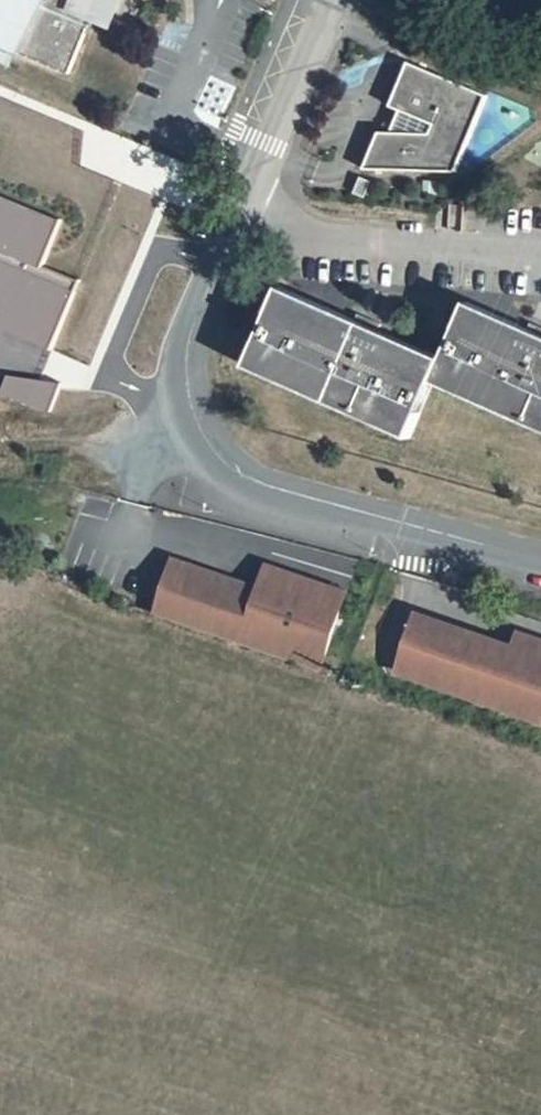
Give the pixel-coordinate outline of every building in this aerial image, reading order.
[(60,76),(83,19),(91,0),(0,0),(0,52),(60,76)] [(83,19),(96,25),(106,0),(91,0),(83,19)] [(404,61),(386,105),(396,109),(386,132),(374,132),(359,168),(451,171),(483,95),(404,61)] [(53,349),(82,280),(43,264),(62,219),(0,194),(0,327),(53,349)] [(244,367),(401,437),(428,378),(540,430),(540,339),(464,303),(438,360),(280,289),(244,367)] [(58,384),(5,377),(0,389),(0,394),(49,412),(58,384)] [(266,586),(180,557),(162,612),(326,667),(352,589),(274,563),(266,586)] [(422,608),(400,665),(540,719),(540,636),(538,635),(532,650),(422,608)]
